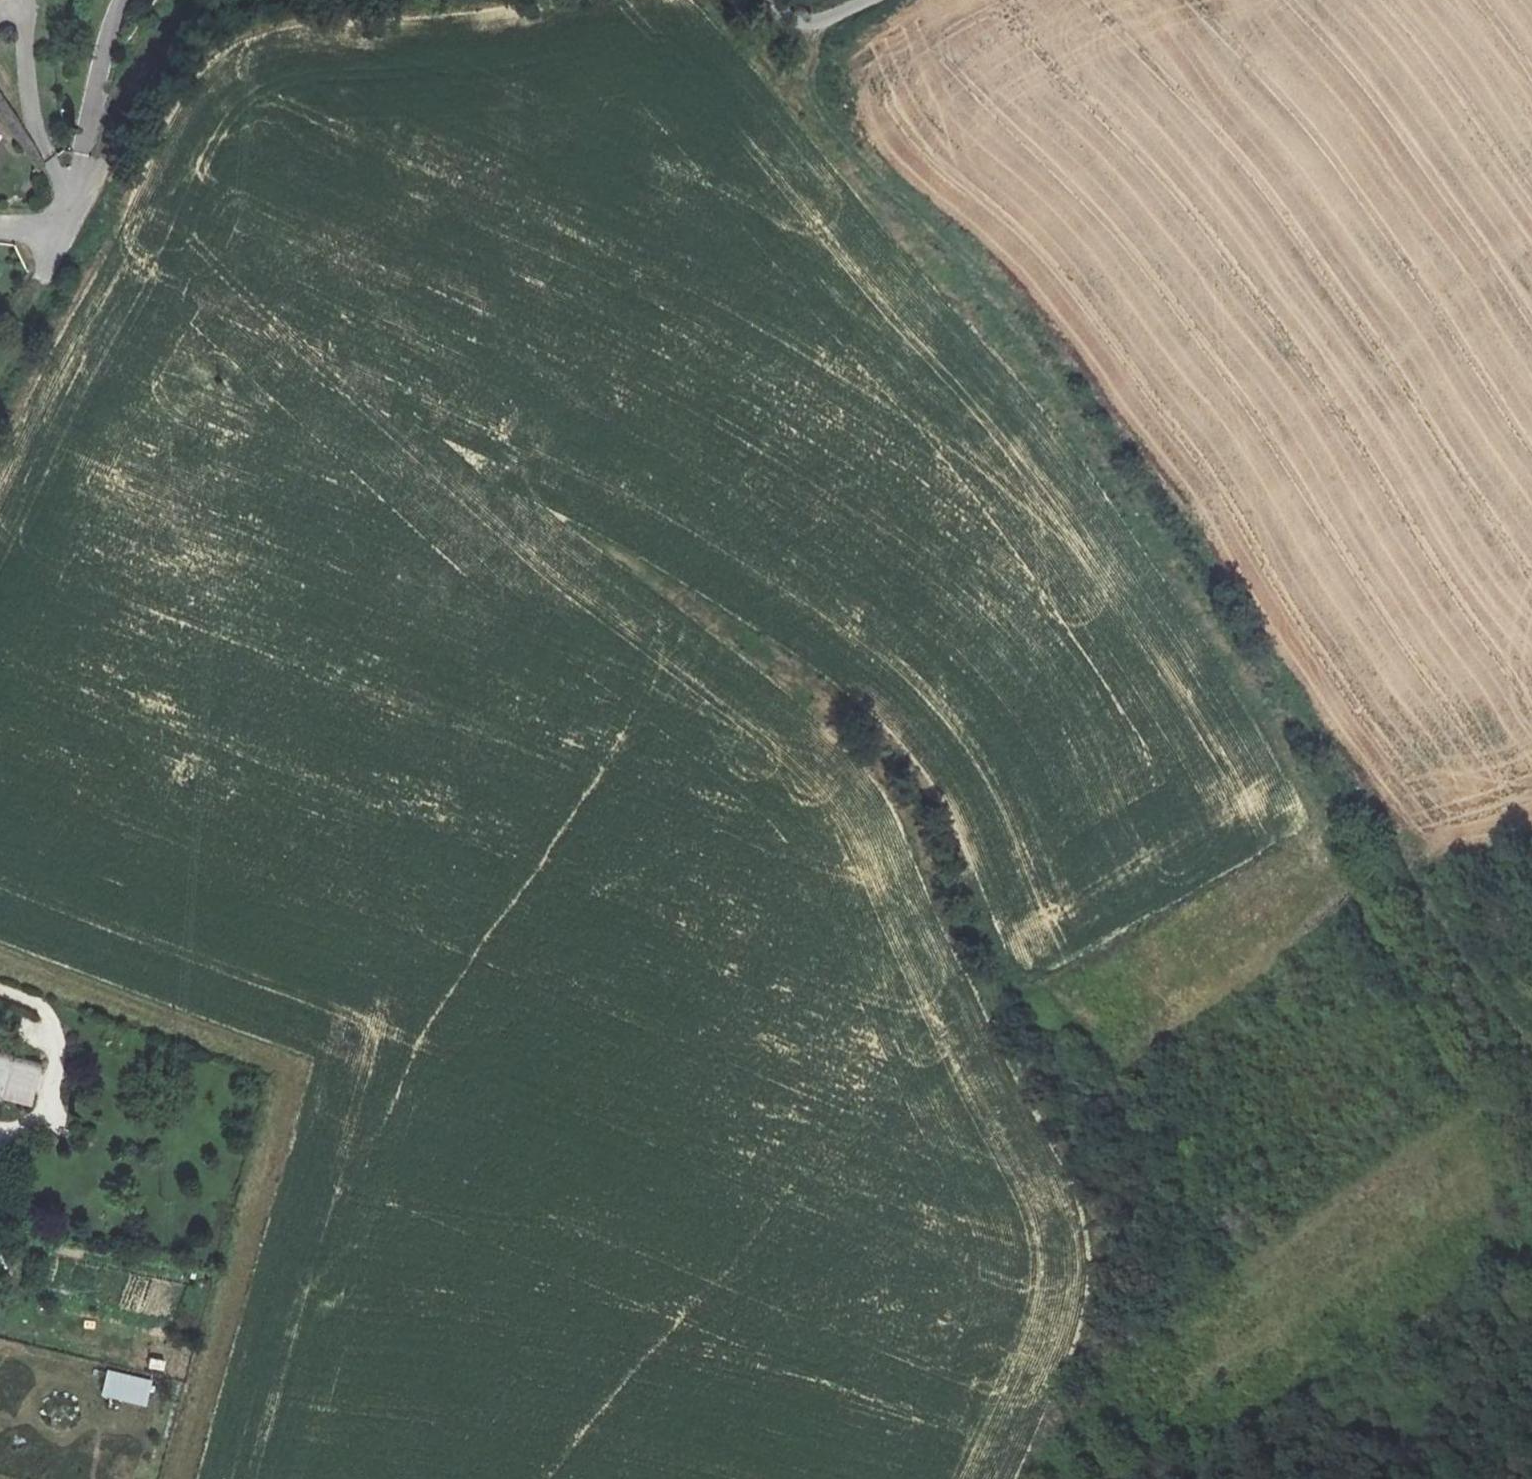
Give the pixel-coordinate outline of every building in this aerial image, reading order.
[(31,1105),(41,1065),(0,1055),(0,1097),(31,1105)] [(102,1397),(148,1405),(153,1379),(107,1370),(102,1397)]
